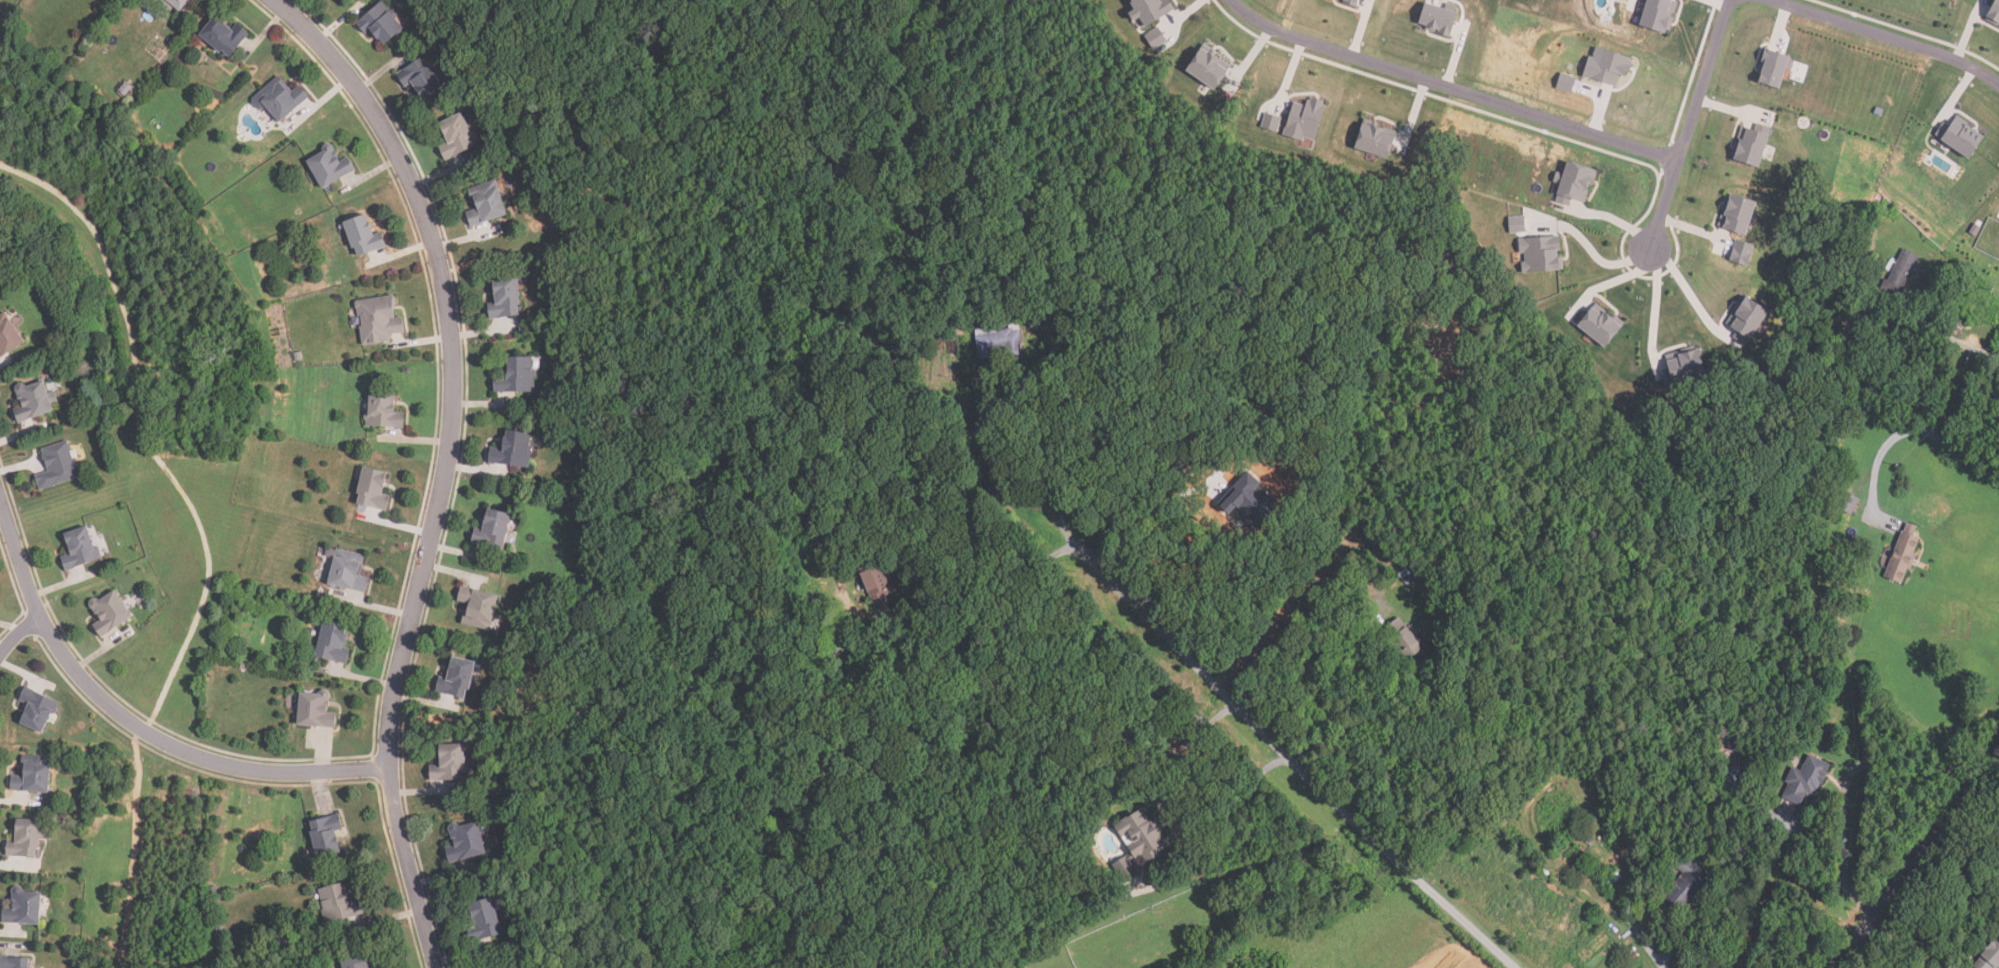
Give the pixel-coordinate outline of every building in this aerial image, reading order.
[(179,12),(190,0),(166,0),(179,12)] [(1134,1),(1133,0),(1160,0),(1161,1),(1162,0),(1168,0),(1174,10),(1147,27),(1140,18),(1134,21),(1127,11),(1133,7),(1130,4),(1134,1)] [(1644,24),(1652,0),(1675,0),(1679,1),(1670,32),(1644,24)] [(1981,18),(1990,0),(1998,0),(1998,27),(1981,18)] [(367,35),(371,31),(384,45),(405,26),(381,1),(356,24),(367,35)] [(1451,37),(1425,28),(1426,24),(1420,22),(1426,1),(1445,7),(1447,2),(1455,5),(1454,10),(1459,12),(1451,37)] [(250,33),(237,23),(231,29),(215,15),(200,34),(228,58),(250,33)] [(1169,41),(1156,49),(1147,35),(1160,27),(1169,41)] [(1584,74),(1589,57),(1596,59),(1601,44),(1638,55),(1634,70),(1629,69),(1627,75),(1619,73),(1616,83),(1584,74)] [(1219,90),(1189,69),(1206,46),(1235,66),(1219,90)] [(1794,56),(1792,60),(1796,61),(1794,71),(1789,69),(1783,89),(1763,83),(1765,74),(1760,72),(1767,48),(1794,56)] [(424,56),(396,73),(405,87),(413,83),(424,100),(444,87),(424,56)] [(256,94),(279,122),(310,97),(299,84),(291,91),(278,76),(256,94)] [(1572,93),(1575,81),(1561,77),(1558,89),(1572,93)] [(1317,140),(1307,136),(1305,141),(1285,135),(1295,101),(1307,105),(1309,100),(1312,101),(1314,97),(1326,101),(1325,105),(1328,105),(1317,140)] [(439,122),(447,142),(439,145),(445,159),(478,145),(464,112),(439,122)] [(1268,112),(1283,117),(1279,132),(1263,127),(1268,112)] [(1964,159),(1936,139),(1937,138),(1932,135),(1941,122),(1945,125),(1951,117),(1979,137),(1964,159)] [(1391,159),(1356,148),(1366,118),(1378,122),(1377,125),(1388,128),(1387,133),(1398,136),(1391,159)] [(1773,135),(1763,167),(1737,159),(1738,155),(1733,154),(1737,141),(1740,143),(1741,139),(1738,138),(1742,126),(1773,135)] [(356,171),(348,153),(339,157),(333,145),(307,157),(322,188),(356,171)] [(1571,206),(1557,201),(1564,184),(1556,181),(1559,172),(1567,174),(1572,160),(1601,171),(1589,203),(1574,198),(1571,206)] [(471,226),(508,215),(497,180),(469,188),(475,208),(467,211),(471,226)] [(1761,202),(1750,235),(1719,225),(1723,213),(1727,215),(1728,211),(1724,210),(1728,197),(1733,198),(1735,194),(1761,202)] [(387,246),(382,231),(374,234),(367,214),(344,222),(355,257),(387,246)] [(1528,232),(1511,233),(1510,216),(1527,215),(1528,232)] [(1567,270),(1525,273),(1524,262),(1527,262),(1526,253),(1521,254),(1520,239),(1564,236),(1565,250),(1562,250),(1563,259),(1566,259),(1567,270)] [(1732,260),(1738,239),(1757,245),(1751,266),(1732,260)] [(1901,248),(1917,256),(1913,264),(1917,266),(1912,276),(1908,274),(1893,305),(1874,296),(1883,277),(1886,278),(1901,248)] [(493,279),(495,303),(489,304),(490,318),(521,315),(517,277),(493,279)] [(1775,313),(1756,341),(1753,339),(1748,346),(1735,337),(1740,331),(1728,322),(1734,313),(1737,315),(1740,311),(1736,308),(1747,293),(1775,313)] [(393,342),(393,334),(404,333),(402,316),(396,317),(393,295),(357,300),(362,345),(393,342)] [(1608,347),(1580,325),(1598,302),(1626,324),(1608,347)] [(25,342),(6,312),(0,316),(0,358),(25,342)] [(1053,330),(1036,330),(1036,319),(1053,320),(1053,330)] [(951,335),(950,325),(962,323),(963,334),(951,335)] [(1007,360),(1005,346),(995,347),(996,357),(979,359),(976,334),(978,334),(977,328),(1003,325),(1003,329),(1011,328),(1010,324),(1021,323),(1025,358),(1007,360)] [(949,336),(930,338),(929,329),(948,327),(949,336)] [(1710,375),(1678,384),(1677,382),(1667,385),(1663,370),(1671,368),(1668,354),(1697,346),(1698,351),(1703,350),(1710,375)] [(1085,366),(1073,368),(1071,354),(1083,352),(1085,366)] [(535,392),(535,356),(506,356),(506,376),(494,376),(494,392),(535,392)] [(17,421),(54,412),(45,378),(16,386),(20,405),(14,407),(17,421)] [(405,412),(394,411),(395,391),(370,389),(368,425),(404,428),(405,412)] [(1850,423),(1839,416),(1849,402),(1860,409),(1850,423)] [(504,448),(490,447),(488,463),(530,467),(533,432),(505,430),(504,448)] [(41,447),(47,472),(36,475),(39,489),(81,479),(71,440),(41,447)] [(356,504),(387,510),(390,496),(383,495),(388,472),(364,467),(356,504)] [(1232,507),(1222,498),(1251,469),(1263,481),(1259,485),(1264,490),(1266,487),(1275,496),(1255,517),(1239,500),(1232,507)] [(1802,478),(1799,486),(1791,484),(1795,475),(1802,478)] [(472,544),(504,550),(511,513),(485,508),(481,529),(475,528),(472,544)] [(1881,577),(1898,532),(1901,533),(1905,523),(1914,527),(1910,536),(1916,539),(1911,554),(1913,555),(1907,570),(1904,569),(1898,584),(1881,577)] [(64,534),(70,554),(61,557),(65,570),(100,560),(89,526),(64,534)] [(362,574),(366,555),(336,549),(329,585),(367,592),(370,576),(362,574)] [(877,609),(860,569),(884,558),(899,590),(886,596),(890,603),(877,609)] [(1412,574),(1404,580),(1400,575),(1408,568),(1412,574)] [(1409,585),(1405,581),(1411,576),(1414,580),(1409,585)] [(498,593),(461,586),(458,602),(469,604),(465,624),(491,629),(498,593)] [(94,625),(101,637),(133,617),(115,589),(90,604),(100,621),(94,625)] [(1425,664),(1417,653),(1409,660),(1403,653),(1398,657),(1388,643),(1393,638),(1385,628),(1401,616),(1417,637),(1424,631),(1440,652),(1425,664)] [(345,664),(353,627),(324,620),(316,657),(345,664)] [(437,693),(469,698),(475,661),(451,658),(447,686),(438,684),(437,693)] [(43,734),(58,702),(25,686),(18,701),(28,706),(20,723),(43,734)] [(298,726),(336,728),(338,706),(330,706),(331,692),(301,690),(298,726)] [(438,745),(439,766),(430,766),(431,795),(459,795),(459,780),(465,780),(465,744),(438,745)] [(1828,765),(1812,796),(1808,793),(1806,797),(1803,796),(1797,807),(1780,798),(1787,784),(1782,782),(1790,767),(1799,771),(1807,754),(1828,765)] [(11,775),(10,791),(50,792),(51,757),(22,756),(22,775),(11,775)] [(1742,789),(1725,791),(1722,767),(1739,765),(1742,789)] [(1176,844),(1164,852),(1165,855),(1150,865),(1144,855),(1132,863),(1141,875),(1127,885),(1115,867),(1134,853),(1130,846),(1136,842),(1131,834),(1124,839),(1116,827),(1144,808),(1153,821),(1158,817),(1176,844)] [(317,858),(341,853),(336,831),(343,829),(339,815),(309,821),(317,858)] [(486,854),(478,818),(449,825),(454,847),(446,848),(449,862),(486,854)] [(40,820),(16,819),(16,845),(6,845),(6,856),(39,857),(40,820)] [(1593,846),(1587,843),(1590,837),(1596,841),(1593,846)] [(1533,865),(1520,853),(1525,848),(1538,860),(1533,865)] [(1686,911),(1668,897),(1677,885),(1676,883),(1678,880),(1681,879),(1688,870),(1682,866),(1691,855),(1714,872),(1708,880),(1712,883),(1699,902),(1695,899),(1686,911)] [(1623,876),(1612,886),(1608,881),(1619,871),(1623,876)] [(365,914),(362,898),(348,901),(344,883),(318,889),(326,923),(365,914)] [(12,907),(3,907),(3,922),(40,924),(42,889),(13,887),(12,907)] [(500,936),(494,898),(469,902),(474,931),(468,933),(470,941),(500,936)] [(1990,937),(1998,944),(1998,964),(1996,967),(1995,966),(1993,967),(1973,967),(1971,966),(1980,955),(1977,953),(1990,937)] [(366,954),(341,960),(343,967),(369,967),(366,954)] [(32,959),(0,957),(0,967),(32,967),(32,959)]
